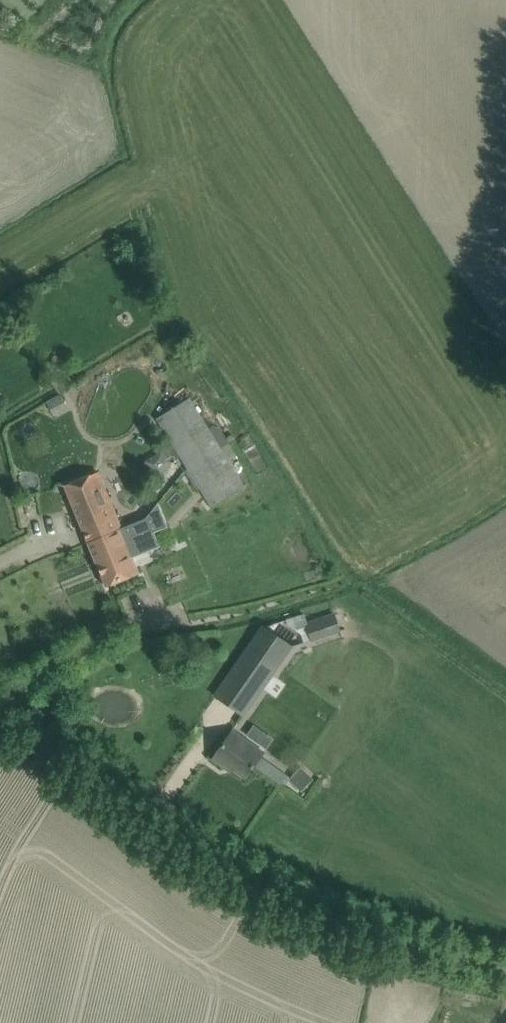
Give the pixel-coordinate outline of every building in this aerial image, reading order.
[(52,413),(66,405),(60,395),(46,403),(52,413)] [(158,419),(188,468),(220,448),(189,399),(158,419)] [(244,488),(220,448),(188,468),(213,507),(244,488)] [(172,465),(163,451),(147,460),(145,460),(145,466),(147,466),(161,479),(172,465)] [(83,478),(65,486),(88,543),(106,587),(140,573),(132,555),(157,545),(147,520),(122,530),(122,529),(98,472),(83,478)] [(312,641),(341,632),(335,613),(306,623),(312,641)] [(244,717),(293,646),(263,625),(213,696),(215,697),(244,717)] [(244,737),(241,742),(230,735),(213,759),(226,768),(228,765),(246,778),(254,767),(258,762),(261,756),(265,751),(244,737)] [(301,790),(312,780),(301,769),(290,780),(301,790)]
